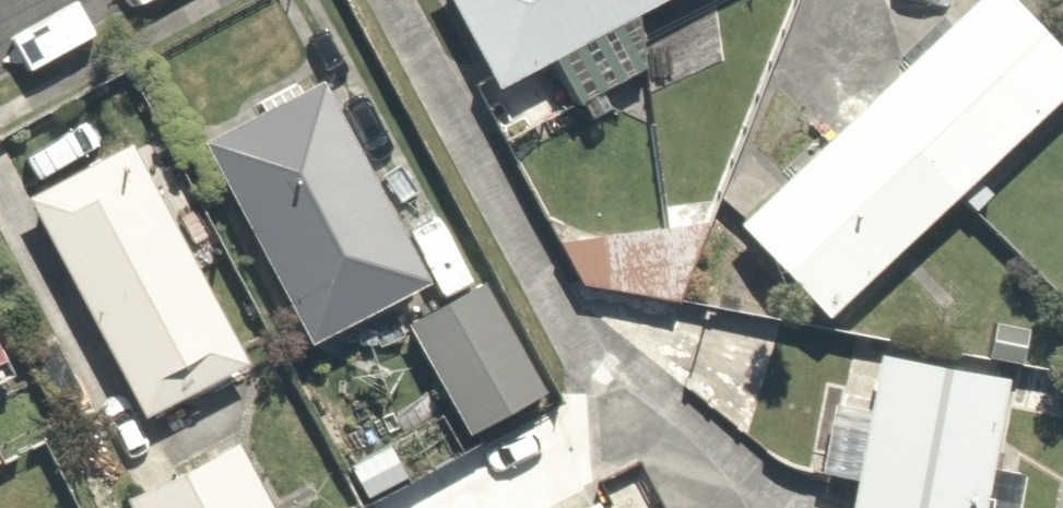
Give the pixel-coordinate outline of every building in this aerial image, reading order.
[(491,85),(655,0),(447,0),(491,85)] [(836,305),(1062,84),(1062,60),(1004,0),(964,0),(746,213),(836,305)] [(424,286),(319,76),(200,134),(305,345),(424,286)] [(258,366),(134,145),(39,198),(162,419),(258,366)] [(692,217),(551,233),(571,282),(715,297),(692,217)] [(494,265),(396,314),(459,440),(557,391),(494,265)] [(1010,357),(874,326),(833,507),(976,507),(1010,357)] [(0,339),(0,373),(14,365),(0,339)]
